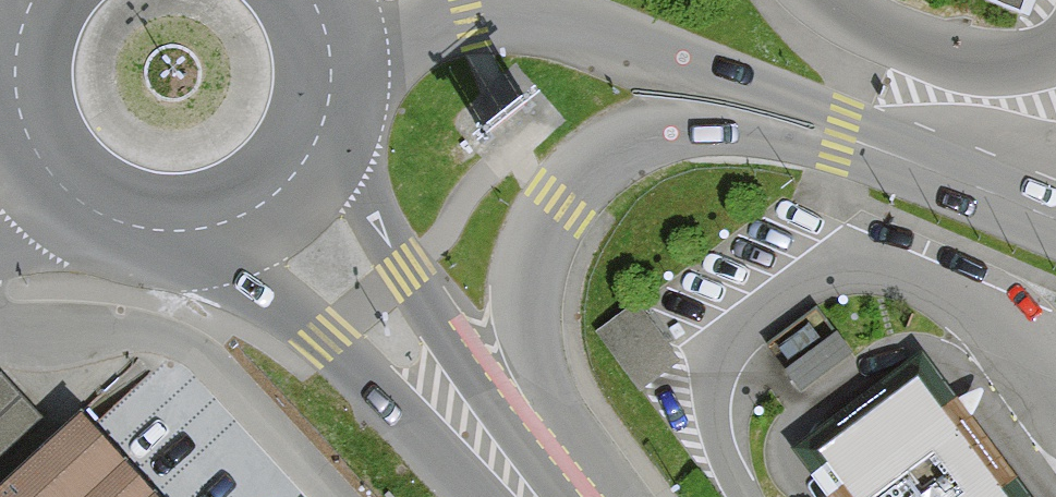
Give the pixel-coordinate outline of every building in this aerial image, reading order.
[(1021,22),(1030,0),(965,0),(1021,22)] [(822,303),(774,337),(788,356),(836,322),(822,303)] [(637,307),(600,334),(644,393),(681,366),(637,307)] [(59,420),(5,363),(0,368),(0,475),(59,420)] [(919,374),(818,447),(855,496),(1009,496),(919,374)] [(85,415),(0,491),(0,496),(160,496),(85,415)]
